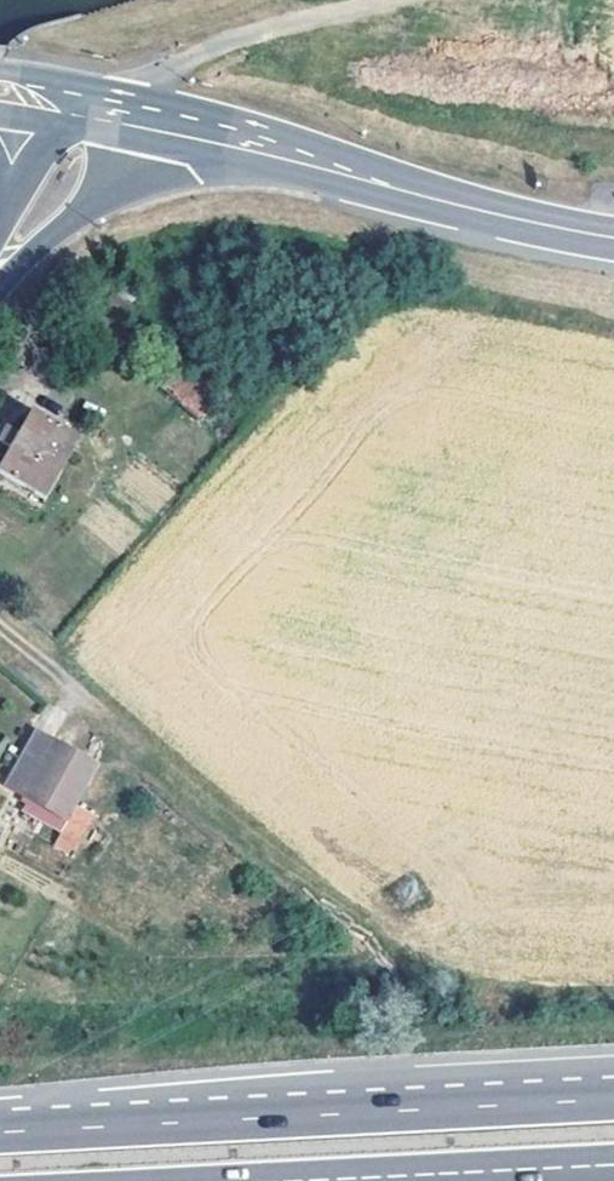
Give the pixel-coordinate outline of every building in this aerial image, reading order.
[(219,401),(176,366),(157,389),(200,424),(219,401)] [(33,412),(0,467),(0,472),(45,499),(80,441),(33,412)] [(38,733),(0,801),(0,820),(70,862),(89,828),(73,818),(100,769),(38,733)]
